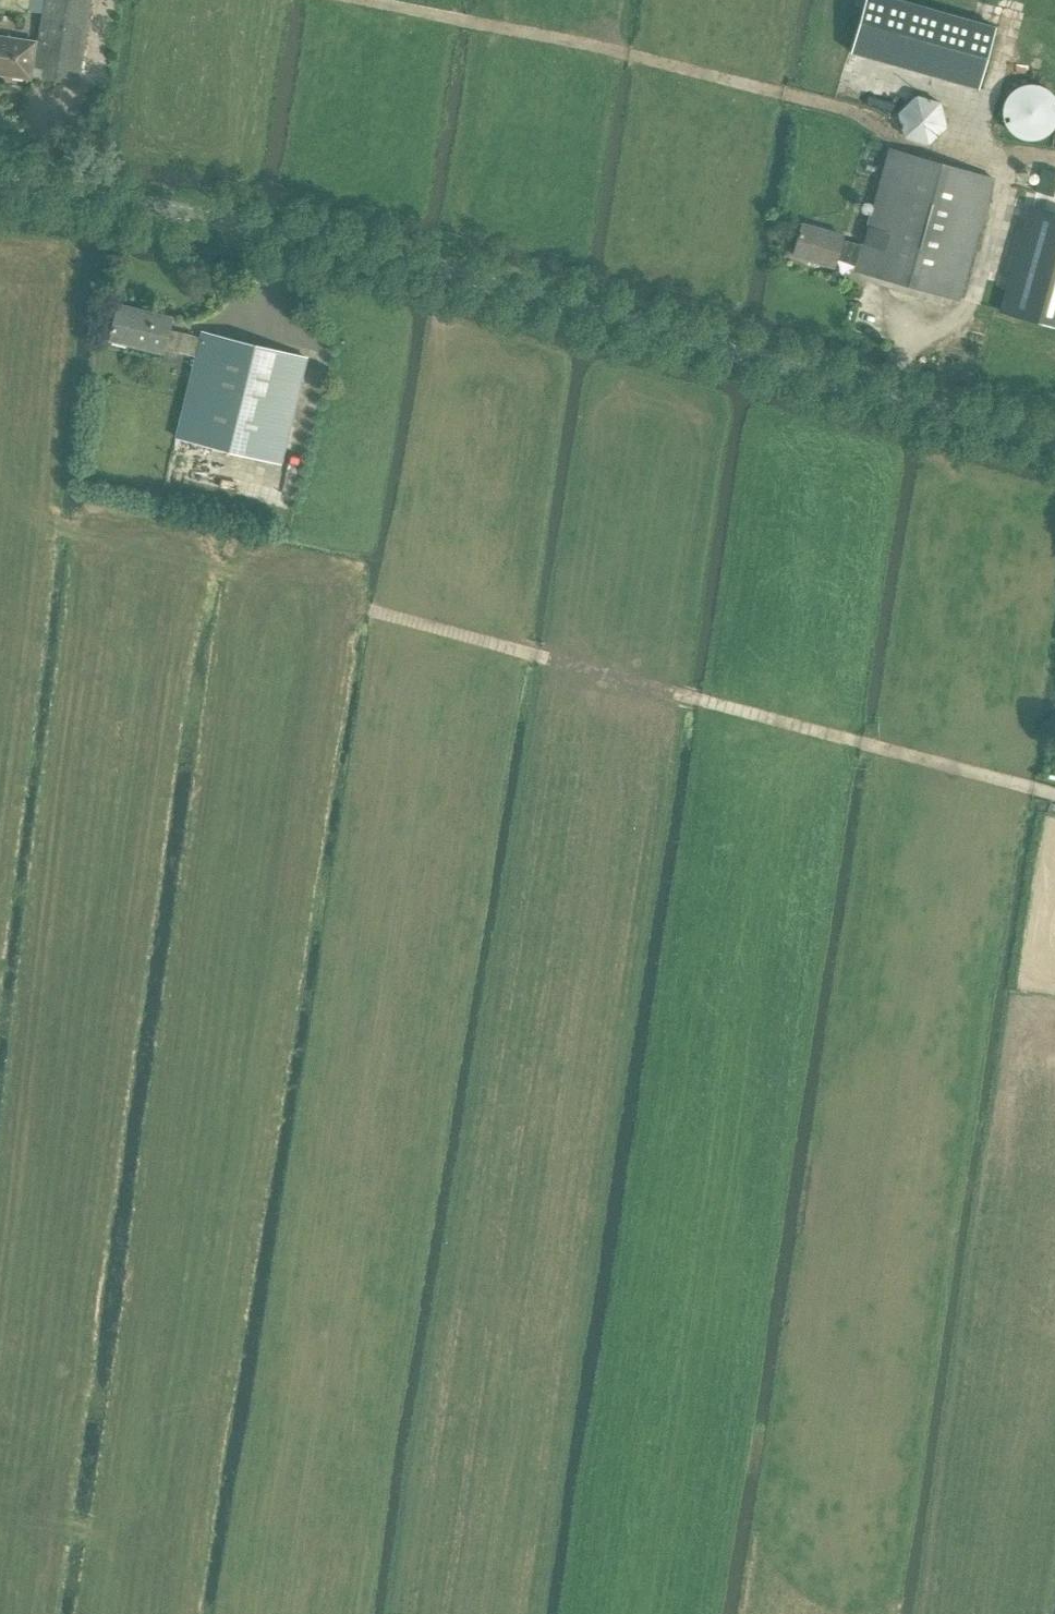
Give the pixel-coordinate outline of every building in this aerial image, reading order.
[(34,76),(78,82),(90,0),(45,0),(34,76)] [(850,52),(940,77),(978,88),(984,68),(995,27),(976,22),(900,0),(865,0),(850,52)] [(30,77),(35,42),(0,37),(0,73),(30,77)] [(1048,91),(1046,90),(1044,89),(1041,88),(1039,87),(1037,86),(1034,86),(1032,86),(1027,86),(1022,87),(1017,89),(1015,90),(1013,92),(1011,93),(1010,95),(1008,97),(1007,99),(1006,101),(1004,104),(1004,106),(1003,108),(1003,111),(1002,113),(1002,116),(1003,118),(1003,120),(1004,123),(1005,125),(1006,127),(1007,130),(1008,132),(1010,133),(1012,135),(1013,137),(1015,138),(1020,141),(1024,142),(1027,143),(1029,143),(1034,143),(1037,142),(1041,141),(1044,140),(1046,139),(1050,136),(1051,134),(1053,132),(1054,130),(1054,99),(1054,98),(1053,96),(1052,94),(1050,93),(1048,91)] [(862,245),(841,239),(842,235),(802,224),(793,255),(833,267),(836,259),(857,265),(855,270),(959,299),(993,178),(889,149),(862,245)] [(1002,312),(1054,327),(1054,212),(1032,206),(1002,312)] [(202,332),(200,337),(169,329),(171,318),(118,305),(109,339),(163,352),(164,349),(196,356),(176,437),(281,463),(306,358),(202,332)]
